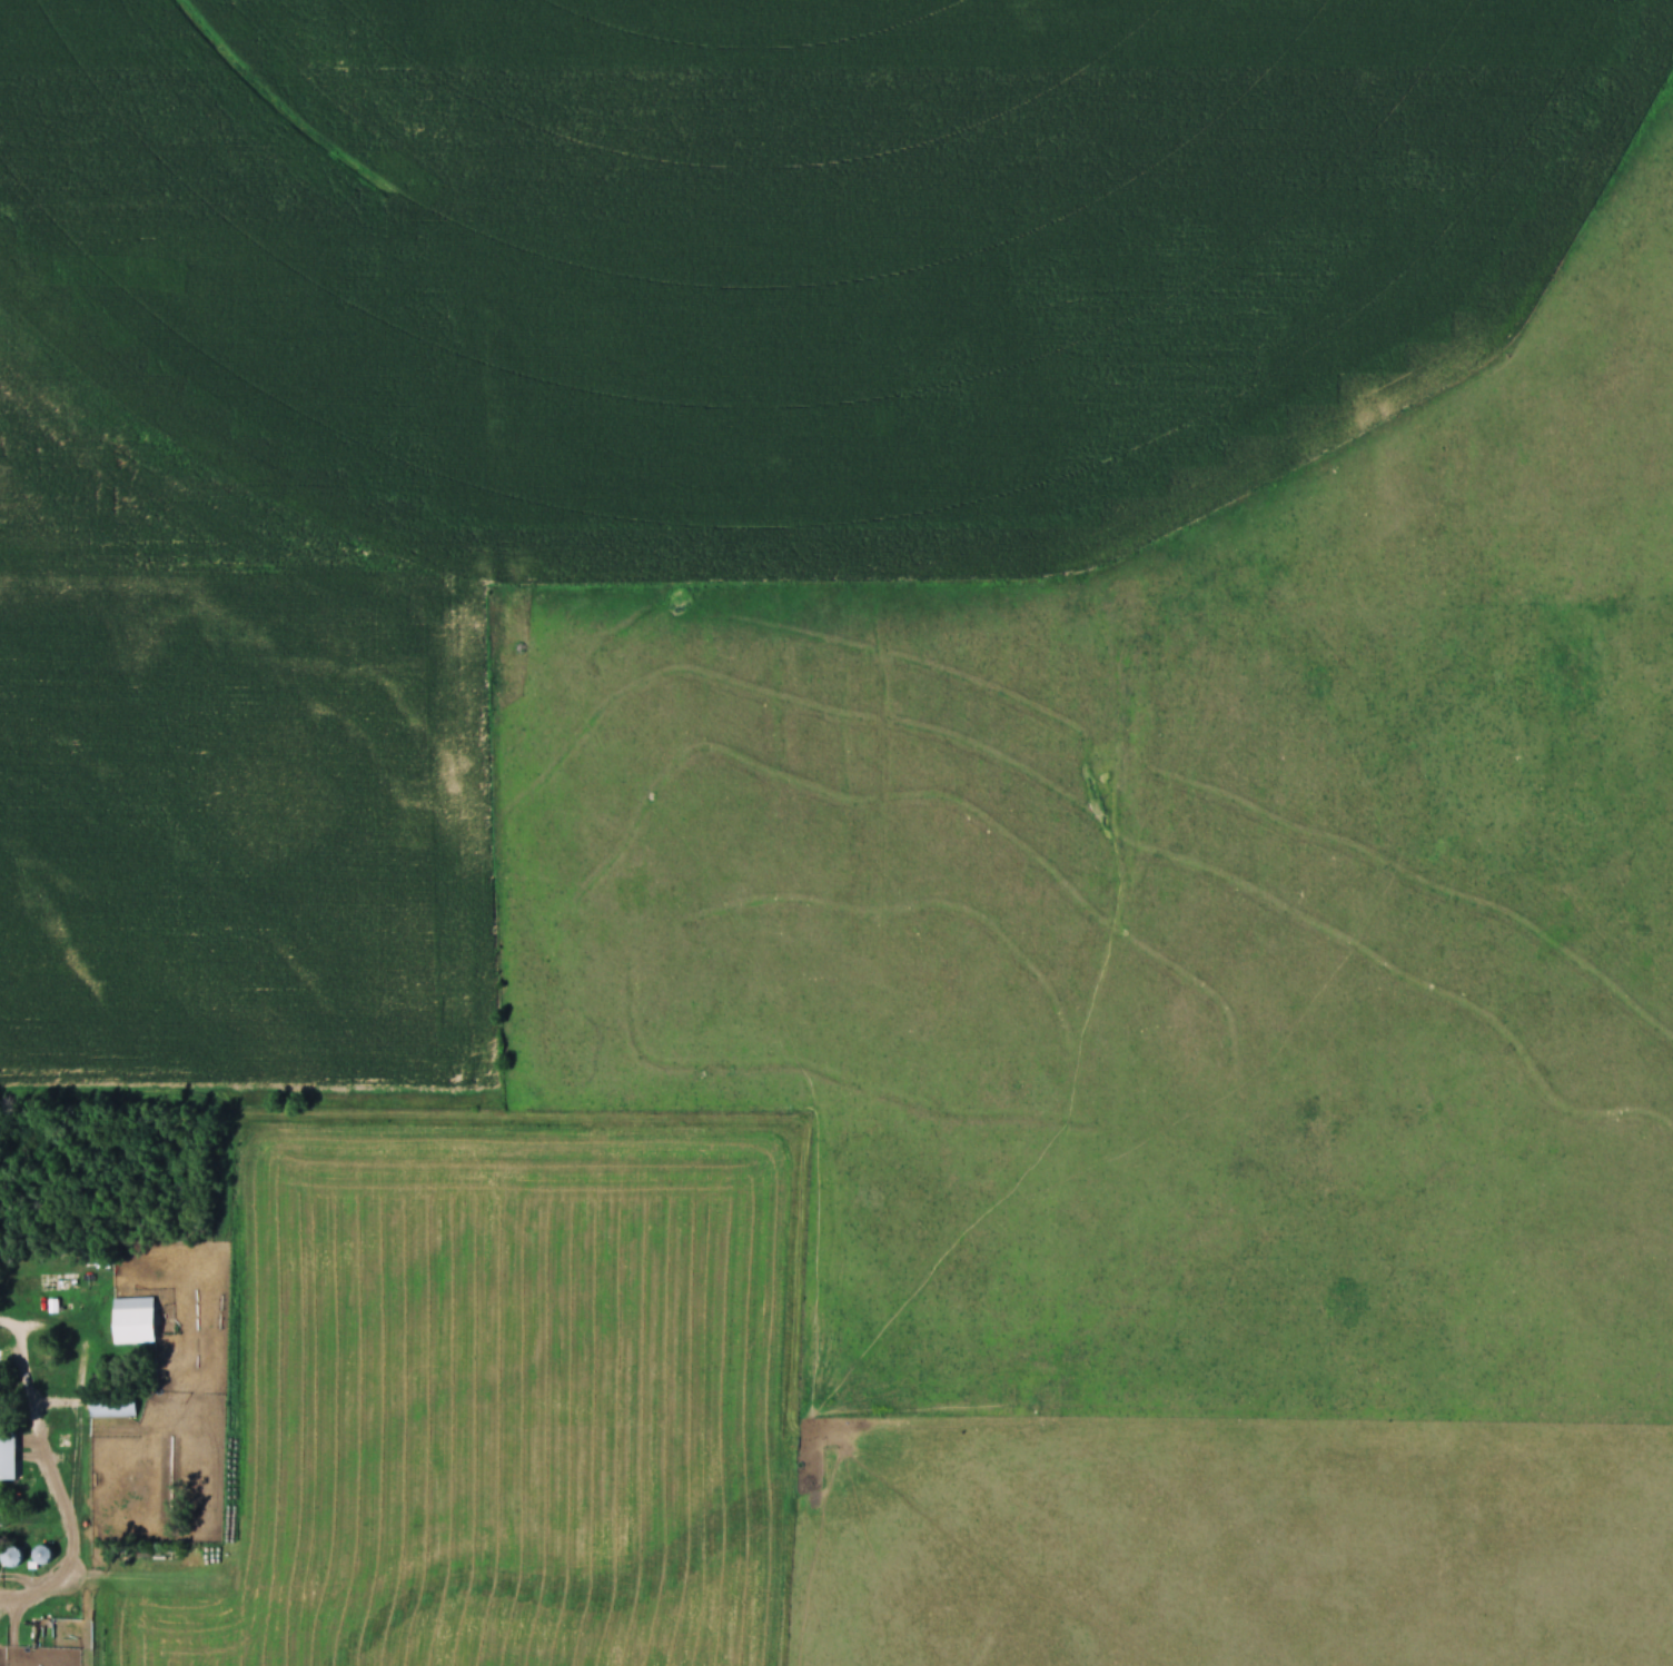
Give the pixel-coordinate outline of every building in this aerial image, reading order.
[(41,1291),(79,1291),(79,1274),(41,1274),(41,1291)] [(115,1299),(116,1344),(157,1344),(156,1298),(115,1299)] [(92,1417),(136,1417),(136,1390),(92,1390),(92,1417)] [(0,1434),(0,1482),(17,1482),(17,1434),(0,1434)] [(4,1550),(5,1568),(22,1567),(21,1549),(4,1550)] [(48,1562),(46,1549),(35,1551),(38,1564),(48,1562)]
